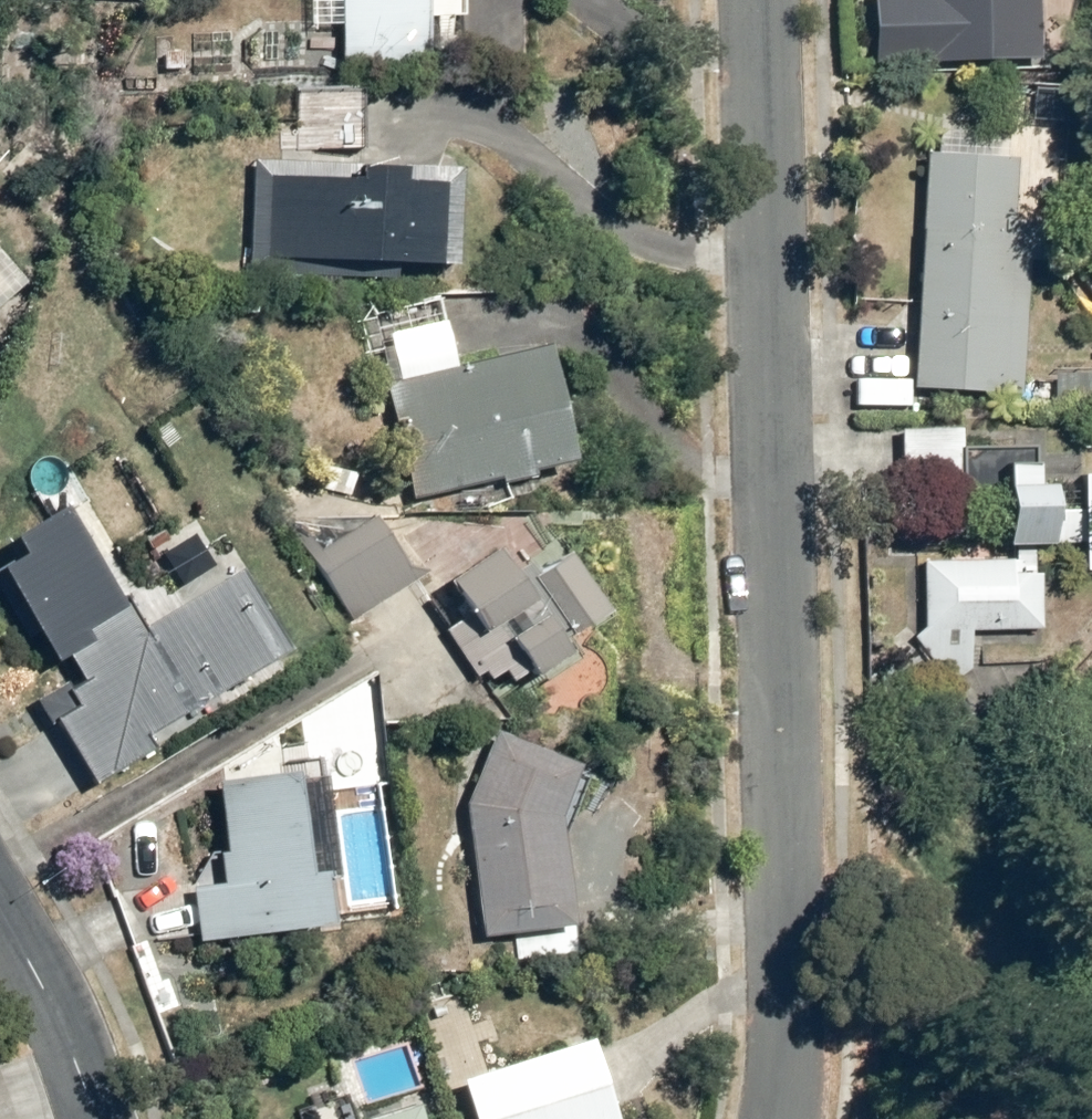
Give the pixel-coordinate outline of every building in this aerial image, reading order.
[(373,63),(442,65),(443,13),(461,14),(461,0),(313,0),(312,61),(342,62),(341,86),(372,87),(373,63)] [(1044,0),(938,0),(938,52),(1045,56),(1044,0)] [(949,121),(947,146),(934,145),(921,383),(1036,390),(1044,250),(1060,251),(1065,152),(1028,150),(1029,126),(949,121)] [(465,160),(260,154),(257,256),(461,263),(465,160)] [(27,269),(0,238),(0,293),(27,269)] [(561,338),(465,358),(450,290),(388,303),(402,371),(385,375),(411,498),(587,462),(561,338)] [(968,421),(909,423),(910,476),(969,474),(968,421)] [(1020,541),(1082,539),(1084,503),(1068,502),(1070,473),(1049,472),(1050,457),(1017,455),(1019,535),(1020,541)] [(76,495),(0,543),(0,625),(101,785),(313,652),(255,561),(156,622),(76,495)] [(427,571),(384,510),(320,555),(362,616),(427,571)] [(557,553),(536,517),(422,582),(495,710),(629,634),(576,542),(557,553)] [(1043,552),(927,556),(929,619),(917,631),(955,668),(953,736),(1049,739),(1051,664),(983,663),(984,625),(1052,627),(1054,568),(1044,568),(1043,552)] [(464,807),(483,938),(573,926),(559,821),(583,767),(498,730),(464,807)] [(205,877),(209,931),(345,920),(332,767),(284,772),(283,756),(224,761),(234,874),(205,877)] [(469,1065),(484,1118),(622,1118),(630,1117),(604,1026),(469,1065)] [(376,1118),(424,1118),(420,1106),(376,1118)]
